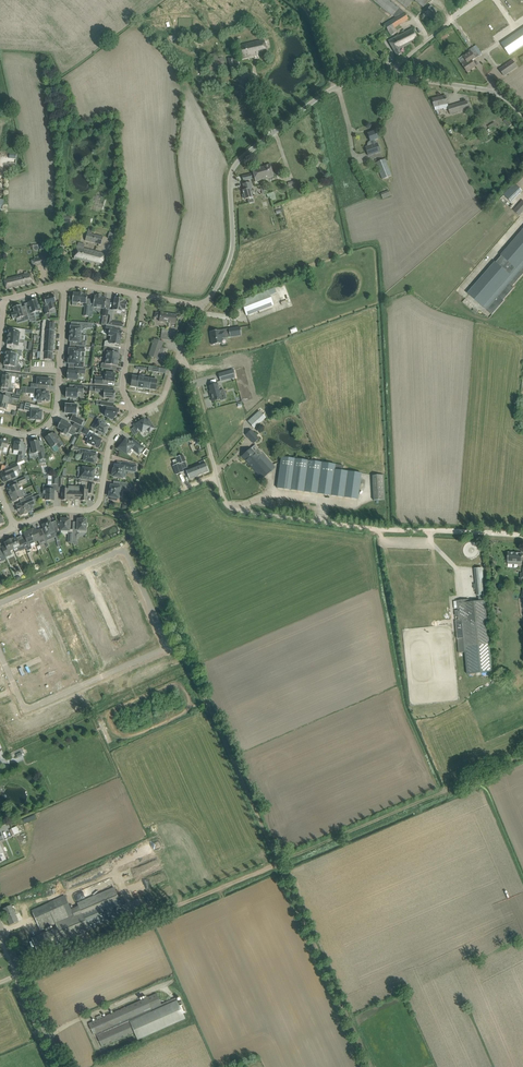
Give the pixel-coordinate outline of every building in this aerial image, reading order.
[(399,8),(390,0),(373,0),(392,16),(393,15),(395,17),(384,24),(391,36),(397,32),(396,30),(401,27),(399,24),(408,19),(404,11),(399,8)] [(411,2),(413,0),(396,0),(406,8),(411,2)] [(422,16),(433,24),(441,14),(431,5),(422,16)] [(476,57),(513,32),(507,24),(469,50),(470,52),(467,54),(459,59),(463,65),(463,66),(463,67),(464,66),(468,72),(476,67),(472,61),(476,59),(476,57)] [(418,39),(416,35),(412,27),(388,41),(397,56),(401,53),(399,50),(410,44),(409,43),(412,41),(413,42),(418,39)] [(451,30),(440,37),(442,39),(453,33),(451,30)] [(263,39),(238,46),(241,59),(258,55),(258,53),(261,52),(262,54),(267,52),(263,39)] [(234,56),(227,58),(231,74),(239,72),(237,65),(236,65),(234,56)] [(218,59),(207,61),(209,69),(219,66),(218,59)] [(504,76),(518,67),(513,60),(500,70),(504,76)] [(239,92),(226,93),(227,101),(240,100),(239,92)] [(448,107),(448,104),(446,96),(433,99),(434,107),(443,105),(444,110),(449,109),(450,114),(469,109),(467,101),(448,107)] [(503,121),(509,127),(513,123),(506,117),(503,121)] [(378,134),(376,129),(370,131),(368,132),(369,133),(368,134),(370,140),(369,141),(368,142),(368,144),(367,145),(368,146),(365,147),(368,155),(380,151),(377,143),(376,144),(374,140),(378,138),(377,136),(377,135),(378,134)] [(391,176),(386,163),(385,159),(376,162),(376,163),(373,164),(375,168),(378,167),(382,179),(391,176)] [(274,177),(272,169),(270,164),(265,165),(265,166),(262,167),(262,166),(252,169),(255,182),(261,180),(274,177)] [(244,190),(243,190),(245,199),(247,199),(249,203),(254,202),(253,197),(251,189),(252,188),(251,182),(243,184),(244,190)] [(515,183),(504,195),(512,202),(522,192),(522,191),(515,183)] [(522,212),(522,201),(514,211),(519,216),(522,212)] [(61,222),(71,223),(71,216),(67,216),(67,213),(62,213),(61,222)] [(501,255),(501,256),(496,263),(495,262),(468,293),(492,315),(503,302),(502,301),(514,288),(512,287),(522,274),(522,230),(501,255)] [(103,237),(87,233),(85,241),(101,245),(103,237)] [(102,266),(103,261),(105,254),(77,247),(74,259),(78,260),(82,261),(92,264),(93,262),(96,263),(96,265),(102,266)] [(35,259),(31,259),(33,267),(36,266),(45,264),(47,263),(45,256),(44,257),(39,258),(39,256),(36,256),(37,258),(35,259)] [(31,272),(28,273),(28,272),(25,272),(25,274),(4,279),(5,284),(6,289),(12,288),(12,287),(15,286),(15,287),(33,283),(31,272)] [(246,315),(274,305),(268,290),(241,301),(246,315)] [(72,302),(86,304),(87,294),(83,294),(83,293),(79,292),(79,293),(73,293),(72,302)] [(55,308),(54,305),(54,303),(56,302),(54,295),(44,298),(46,305),(47,306),(43,307),(45,315),(49,313),(48,309),(50,309),(50,310),(55,308)] [(108,317),(108,316),(109,306),(105,305),(107,298),(101,297),(101,296),(97,295),(96,296),(95,296),(93,307),(104,309),(102,316),(108,317)] [(123,302),(124,299),(115,298),(114,303),(114,302),(113,306),(114,306),(113,310),(122,312),(122,309),(126,310),(127,302),(123,302)] [(37,300),(35,300),(34,300),(30,301),(30,302),(28,302),(30,307),(29,307),(30,309),(26,310),(27,312),(29,319),(30,322),(33,322),(36,321),(34,313),(41,311),(39,304),(38,304),(37,300)] [(24,317),(25,320),(29,319),(27,312),(23,313),(21,305),(19,306),(19,305),(14,306),(15,307),(13,308),(14,313),(11,314),(13,319),(16,318),(16,319),(24,317)] [(167,323),(169,314),(161,312),(161,313),(155,312),(155,317),(160,318),(159,321),(167,323)] [(167,323),(170,323),(176,324),(177,315),(169,314),(167,323)] [(112,321),(113,317),(108,316),(108,317),(106,325),(115,326),(117,327),(118,322),(112,321)] [(43,320),(43,323),(42,323),(42,330),(54,331),(54,324),(50,323),(50,319),(47,319),(43,320)] [(78,327),(71,326),(70,328),(69,329),(69,332),(70,333),(70,334),(81,335),(81,332),(85,329),(87,329),(88,328),(92,328),(93,323),(78,322),(78,327)] [(115,330),(115,326),(106,325),(105,332),(109,333),(108,336),(111,337),(121,338),(122,331),(115,330)] [(230,337),(241,335),(240,327),(229,329),(230,337)] [(24,335),(25,330),(16,328),(15,332),(9,331),(8,333),(7,333),(7,338),(19,339),(25,340),(21,339),(22,335),(23,334),(24,335)] [(176,330),(171,329),(162,328),(161,339),(174,341),(176,330)] [(54,331),(42,330),(41,337),(53,338),(54,338),(54,334),(54,331)] [(220,330),(210,332),(212,345),(222,343),(221,338),(226,338),(224,331),(220,332),(220,330)] [(70,336),(69,336),(69,339),(70,340),(69,342),(77,342),(77,346),(85,346),(86,347),(86,341),(83,341),(84,335),(81,335),(70,334),(70,336)] [(53,341),(53,338),(41,337),(41,344),(53,345),(53,341)] [(120,345),(121,338),(111,337),(110,340),(109,339),(108,341),(106,341),(105,342),(104,347),(113,348),(115,348),(115,345),(120,345)] [(23,351),(24,347),(22,347),(23,344),(22,343),(19,343),(19,339),(7,338),(6,342),(7,342),(7,345),(12,346),(12,349),(13,349),(22,351),(23,351)] [(163,342),(158,340),(154,339),(148,356),(158,359),(164,361),(168,349),(162,347),(163,342)] [(53,350),(53,345),(41,344),(40,352),(52,352),(53,352),(52,352),(53,350)] [(76,349),(69,349),(69,352),(68,352),(68,356),(80,357),(80,352),(84,353),(85,346),(77,346),(76,349)] [(112,352),(113,348),(104,347),(103,351),(105,351),(105,353),(107,353),(106,358),(118,360),(118,359),(119,358),(120,355),(119,354),(119,353),(112,352)] [(5,355),(4,354),(4,359),(18,361),(19,361),(19,356),(21,357),(22,351),(13,349),(12,353),(6,352),(5,355)] [(52,360),(52,352),(40,352),(40,359),(46,359),(49,360),(49,359),(52,360)] [(80,362),(80,357),(68,356),(67,361),(68,361),(68,364),(75,364),(75,368),(83,368),(84,362),(80,362)] [(117,366),(118,360),(106,358),(106,362),(103,362),(103,364),(101,363),(101,368),(110,369),(111,365),(117,366)] [(17,367),(18,361),(4,359),(3,363),(4,363),(4,366),(10,367),(10,371),(20,372),(21,368),(17,367)] [(85,368),(83,368),(75,368),(75,371),(68,371),(67,379),(73,380),(73,381),(77,381),(77,380),(78,380),(78,374),(85,374),(85,368)] [(236,377),(234,370),(224,372),(226,379),(236,377)] [(106,372),(105,381),(115,382),(116,374),(106,372)] [(48,386),(50,386),(50,384),(51,384),(51,381),(50,381),(50,379),(45,379),(45,377),(36,377),(36,384),(37,384),(37,388),(38,388),(48,389),(48,386)] [(11,383),(2,382),(1,388),(1,392),(13,393),(13,389),(11,389),(11,383)] [(222,395),(221,390),(219,391),(218,384),(209,386),(211,393),(210,393),(212,401),(222,399),(221,395),(222,395)] [(78,392),(83,392),(84,386),(75,385),(75,389),(66,389),(66,398),(73,398),(73,399),(76,400),(77,398),(78,398),(78,392)] [(37,388),(26,388),(23,387),(23,393),(26,393),(26,394),(34,394),(34,396),(37,397),(37,401),(38,401),(38,403),(41,403),(42,401),(44,401),(44,402),(46,402),(46,401),(48,401),(48,400),(49,400),(49,396),(48,396),(49,392),(38,392),(38,388),(37,388)] [(95,387),(95,392),(104,392),(104,398),(109,398),(114,399),(115,399),(115,391),(110,391),(110,388),(110,387),(96,387),(95,387)] [(8,404),(10,398),(1,395),(0,398),(0,402),(8,404)] [(101,401),(101,405),(102,407),(107,408),(106,412),(105,416),(112,420),(117,415),(117,413),(118,414),(119,409),(112,408),(112,407),(113,407),(114,403),(109,402),(101,401)] [(8,404),(0,402),(0,409),(7,410),(8,404)] [(33,409),(34,405),(26,403),(24,410),(29,412),(29,414),(32,415),(31,419),(37,420),(36,421),(40,421),(40,420),(41,420),(41,419),(43,419),(43,415),(42,415),(42,411),(33,410),(33,409)] [(64,405),(64,409),(65,409),(65,413),(73,414),(73,415),(70,420),(75,423),(81,426),(83,427),(86,422),(76,417),(77,405),(65,404),(65,405),(64,405)] [(259,411),(248,421),(254,428),(266,418),(259,411)] [(97,417),(94,424),(97,425),(95,429),(99,431),(97,434),(101,436),(102,433),(104,434),(105,433),(105,434),(107,430),(108,426),(104,424),(106,421),(97,417)] [(145,420),(144,419),(134,426),(137,431),(140,429),(142,432),(147,429),(149,432),(155,428),(148,418),(145,420)] [(61,420),(57,428),(62,430),(60,433),(65,436),(67,433),(68,433),(70,429),(73,431),(74,427),(77,429),(76,433),(80,434),(81,433),(84,427),(83,427),(81,426),(75,423),(73,426),(61,420)] [(84,427),(81,433),(87,436),(86,437),(89,439),(88,443),(87,445),(91,446),(91,445),(94,446),(94,447),(95,447),(97,448),(98,447),(99,447),(100,444),(99,443),(101,440),(92,435),(93,432),(84,427)] [(254,444),(258,440),(259,438),(251,429),(246,435),(254,444)] [(59,448),(64,445),(59,436),(56,438),(52,433),(50,434),(49,434),(47,436),(47,437),(45,438),(52,448),(56,445),(59,448)] [(3,452),(5,452),(6,448),(7,448),(9,440),(7,440),(7,439),(4,438),(4,439),(2,438),(1,439),(0,439),(0,451),(3,452)] [(121,443),(117,448),(122,452),(122,451),(126,453),(129,450),(130,451),(131,448),(134,450),(139,454),(140,452),(144,448),(137,443),(135,446),(126,439),(122,444),(121,443)] [(15,442),(14,450),(19,451),(18,455),(25,456),(27,445),(23,445),(23,443),(20,442),(20,441),(16,441),(16,442),(15,442)] [(33,454),(37,453),(39,460),(46,459),(46,458),(44,447),(40,447),(39,441),(31,442),(32,448),(30,448),(29,455),(29,454),(33,454)] [(87,450),(80,448),(77,448),(73,447),(73,450),(80,451),(79,455),(85,456),(84,458),(87,458),(86,462),(95,463),(97,463),(97,458),(96,458),(97,455),(87,453),(87,450)] [(263,479),(267,475),(276,468),(262,452),(258,456),(251,448),(242,456),(263,479)] [(176,459),(172,461),(174,465),(173,466),(176,475),(184,472),(183,469),(180,464),(186,461),(183,455),(176,458),(178,464),(176,459)] [(278,483),(277,488),(358,499),(359,494),(361,473),(342,470),(343,465),(335,464),(321,462),(311,461),(281,457),(278,483)] [(200,465),(186,470),(190,479),(209,471),(204,460),(199,462),(200,465)] [(129,464),(129,463),(122,462),(121,466),(115,465),(114,469),(113,469),(112,474),(114,474),(113,477),(123,478),(124,470),(136,472),(137,465),(129,464)] [(3,479),(4,482),(16,477),(14,471),(19,469),(17,464),(4,469),(5,473),(1,475),(1,476),(2,479),(3,479)] [(79,479),(89,481),(90,477),(93,478),(94,469),(83,468),(82,472),(80,471),(79,479)] [(383,475),(373,475),(374,500),(385,500),(383,475)] [(131,489),(131,484),(119,482),(119,487),(111,485),(109,497),(111,497),(110,499),(117,501),(117,498),(119,498),(120,490),(125,490),(125,488),(131,489)] [(10,495),(20,491),(17,484),(7,488),(9,492),(8,492),(10,495)] [(81,501),(87,501),(87,498),(88,493),(87,493),(88,493),(93,494),(94,485),(90,484),(89,490),(81,490),(81,500),(81,501)] [(44,494),(44,496),(46,496),(46,499),(46,500),(51,501),(53,501),(54,501),(54,500),(54,499),(54,486),(51,486),(44,485),(44,489),(44,494)] [(20,491),(10,495),(11,498),(12,498),(13,502),(23,498),(20,491)] [(17,504),(16,505),(17,508),(18,512),(19,511),(21,516),(24,514),(25,515),(28,514),(29,512),(30,512),(31,511),(29,506),(34,504),(33,501),(32,498),(26,500),(21,502),(17,504)] [(69,531),(70,525),(70,519),(61,519),(61,521),(56,522),(57,529),(61,528),(61,531),(69,531)] [(87,523),(86,523),(86,520),(85,520),(85,519),(81,519),(81,520),(78,520),(78,527),(73,527),(73,533),(72,543),(73,543),(74,545),(77,545),(77,541),(77,535),(79,535),(79,533),(86,533),(86,531),(86,527),(87,527),(87,526),(88,526),(88,525),(88,524),(87,524),(87,523)] [(43,525),(45,530),(47,535),(49,534),(54,536),(54,538),(56,537),(57,541),(58,547),(61,546),(57,529),(56,522),(55,521),(51,523),(50,522),(47,523),(46,523),(44,524),(43,525)] [(33,530),(30,531),(34,542),(38,540),(40,545),(47,543),(45,539),(43,534),(40,528),(37,530),(36,529),(33,531),(33,530)] [(31,544),(34,542),(30,531),(27,532),(27,533),(24,534),(24,535),(21,536),(23,540),(22,540),(26,549),(27,549),(28,551),(32,549),(31,544)] [(18,542),(17,538),(16,538),(13,539),(13,538),(10,540),(14,549),(15,553),(20,551),(20,552),(26,549),(22,540),(18,542)] [(10,551),(14,549),(10,540),(7,541),(7,542),(4,543),(5,546),(1,547),(5,557),(12,555),(10,551)] [(522,562),(522,553),(508,553),(508,554),(507,554),(507,558),(508,558),(508,561),(508,564),(522,565),(522,562)] [(477,596),(485,595),(482,568),(475,568),(477,596)] [(31,599),(25,602),(30,613),(36,610),(37,613),(41,611),(38,605),(35,607),(31,599)] [(470,599),(457,601),(459,624),(457,624),(460,653),(466,653),(468,674),(493,672),(485,601),(470,602),(470,599)] [(22,612),(19,613),(21,619),(25,618),(24,616),(30,613),(25,602),(19,604),(22,612)] [(8,610),(1,612),(6,623),(12,621),(13,623),(17,621),(14,615),(11,617),(8,610)] [(48,617),(38,621),(41,626),(50,622),(48,617)] [(50,622),(41,626),(43,632),(53,628),(50,622)] [(53,628),(43,632),(46,637),(55,633),(53,628)] [(55,633),(46,637),(48,643),(57,639),(55,633)] [(10,641),(4,643),(6,649),(16,645),(13,639),(16,638),(14,635),(8,637),(10,641)] [(59,643),(48,648),(51,655),(62,650),(59,643)] [(16,645),(6,649),(9,654),(15,652),(16,655),(22,653),(20,649),(18,650),(16,645)] [(110,654),(100,658),(102,663),(103,662),(105,667),(110,664),(110,663),(114,662),(112,658),(116,656),(113,649),(109,650),(110,654)] [(62,650),(51,655),(54,661),(65,656),(62,650)] [(65,656),(54,661),(57,668),(68,663),(65,656)] [(151,672),(144,675),(147,683),(154,679),(152,674),(167,667),(162,658),(148,665),(151,672)] [(70,673),(64,675),(68,685),(74,682),(70,673)] [(64,675),(59,678),(63,687),(68,685),(64,675)] [(28,683),(22,685),(25,691),(34,687),(32,681),(34,680),(33,677),(27,679),(28,683)] [(59,678),(53,680),(57,689),(63,687),(59,678)] [(34,687),(25,691),(27,697),(33,694),(35,698),(41,695),(39,692),(37,693),(34,687)] [(63,706),(59,708),(64,720),(68,718),(65,712),(67,711),(80,706),(78,701),(76,702),(74,697),(63,702),(65,706),(63,707),(63,706)] [(89,701),(82,704),(84,710),(92,707),(89,701)] [(11,702),(1,706),(3,711),(13,707),(11,702)] [(13,707),(3,711),(6,716),(15,712),(13,707)] [(47,709),(35,714),(37,718),(40,716),(41,718),(46,716),(47,718),(53,715),(55,722),(57,721),(58,722),(64,720),(59,708),(53,710),(51,707),(46,709),(47,709)] [(15,712),(6,716),(8,721),(17,717),(15,712)] [(11,724),(4,727),(6,733),(7,733),(6,732),(13,729),(15,733),(26,728),(29,734),(38,730),(38,731),(39,731),(36,726),(30,728),(29,727),(28,726),(29,726),(28,722),(27,722),(25,723),(23,720),(19,722),(18,720),(11,723),(11,724)] [(47,720),(38,724),(41,730),(50,726),(47,720)] [(21,748),(14,751),(17,758),(23,755),(21,748)] [(65,896),(32,911),(41,930),(55,924),(56,923),(58,928),(63,941),(89,930),(124,915),(113,887),(77,903),(80,908),(82,914),(74,917),(73,916),(74,915),(65,896)] [(18,921),(15,915),(11,905),(3,909),(10,925),(18,921)] [(97,1020),(89,1024),(94,1035),(96,1034),(102,1047),(107,1045),(134,1033),(138,1040),(185,1019),(176,998),(161,1005),(156,993),(102,1018),(101,1015),(96,1017),(97,1020)]
